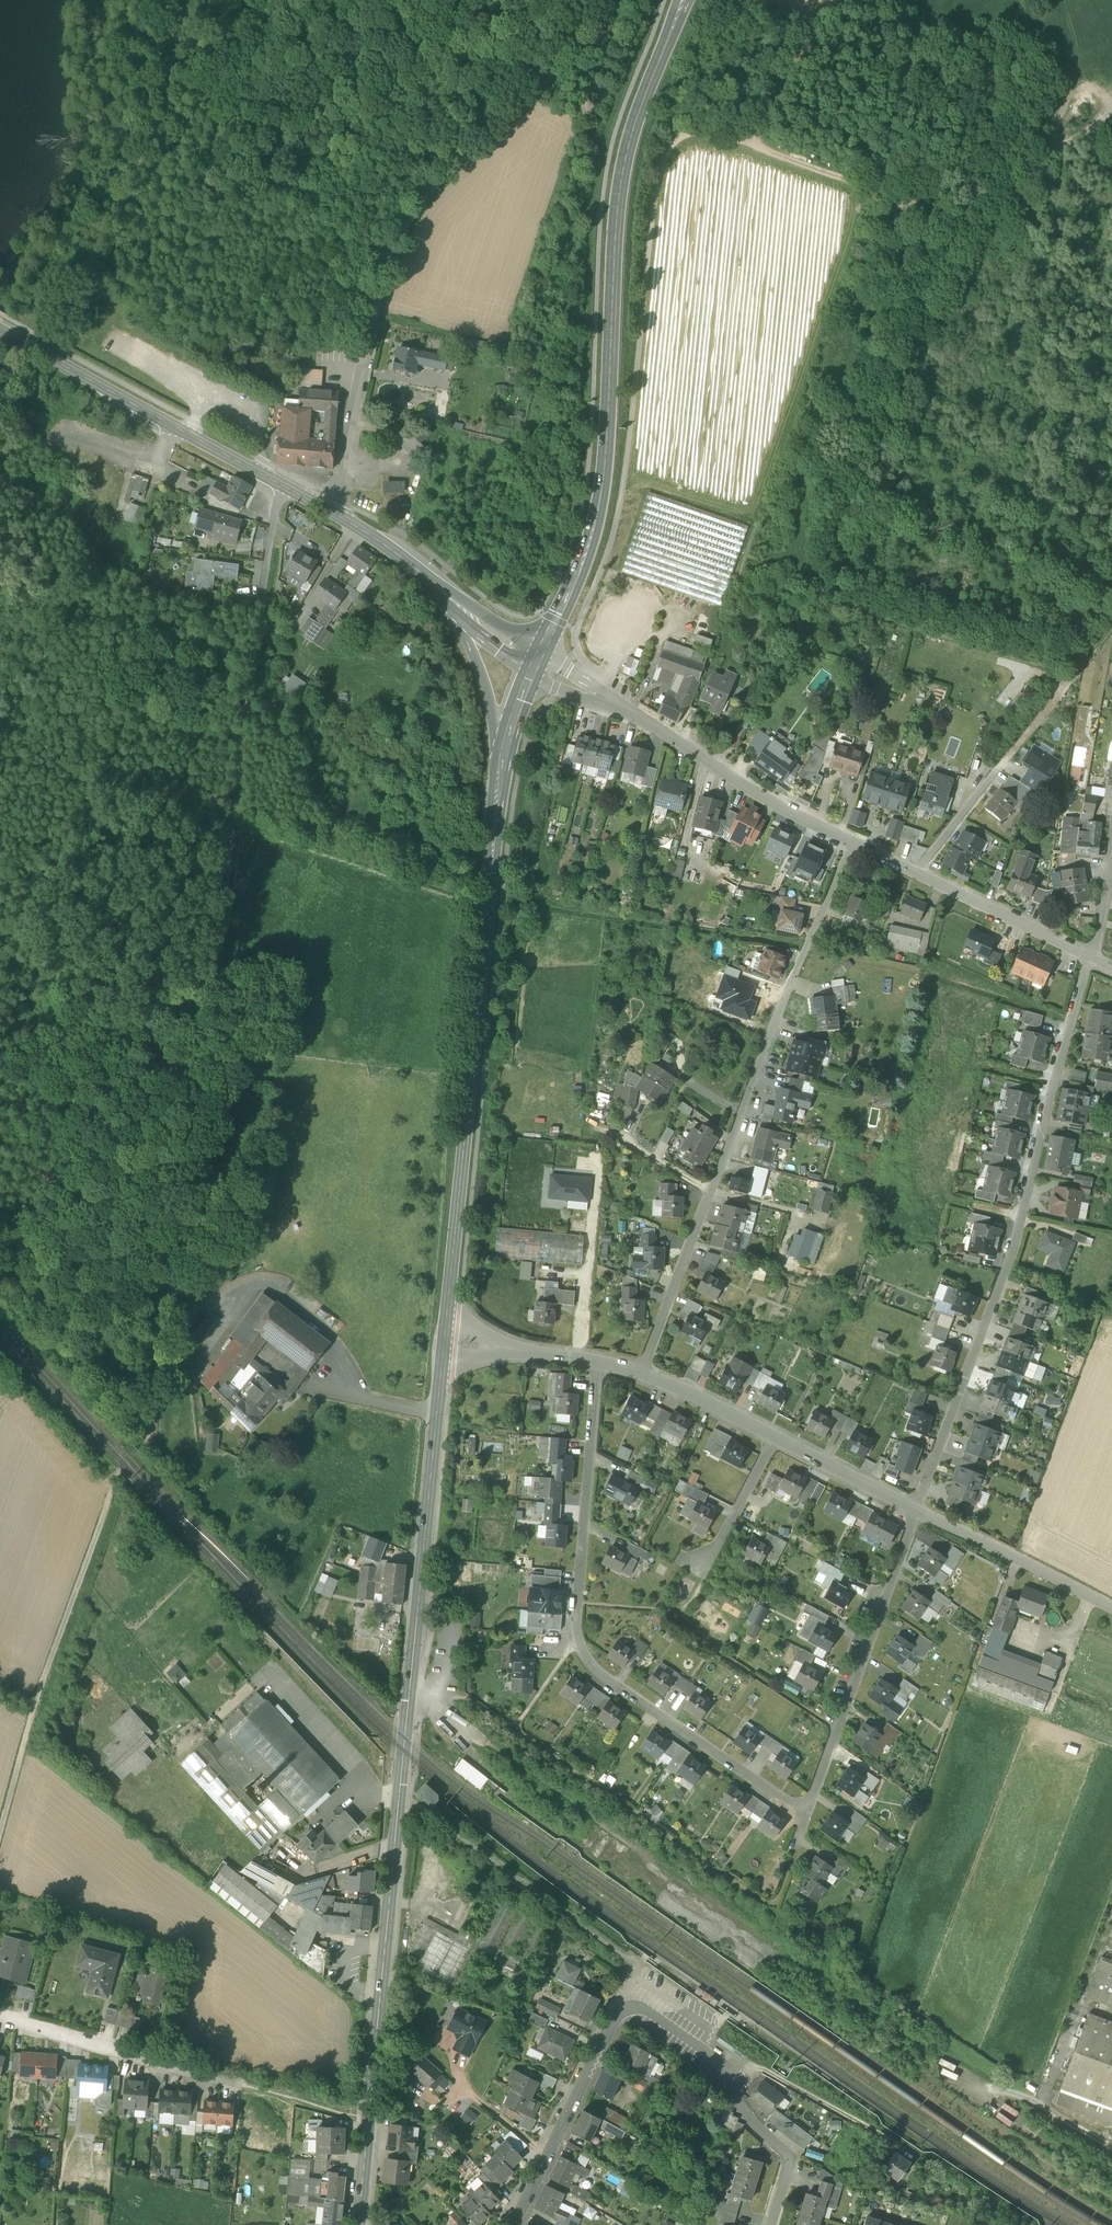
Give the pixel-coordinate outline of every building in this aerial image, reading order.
[(407,372),(412,379),(419,374),(415,369),(417,361),(415,360),(417,352),(400,348),(400,350),(397,351),(396,356),(397,358),(397,359),(396,359),(394,370),(407,372)] [(429,367),(451,372),(454,359),(417,352),(415,360),(417,361),(429,364),(429,367)] [(322,391),(322,392),(323,371),(303,369),(301,390),(320,391),(322,391)] [(321,412),(325,413),(326,404),(319,404),(320,391),(301,390),(300,401),(299,410),(314,412),(321,412)] [(322,391),(320,391),(319,404),(326,404),(325,413),(337,414),(338,393),(322,392),(322,391)] [(284,409),(299,410),(300,401),(285,399),(284,409)] [(333,470),(335,437),(325,436),(325,433),(320,433),(321,427),(320,426),(318,425),(309,424),(309,415),(314,415),(314,412),(299,410),(284,409),(282,437),(280,437),(280,441),(279,451),(279,463),(333,470)] [(325,413),(321,412),(320,426),(321,427),(320,433),(325,433),(325,436),(335,437),(336,428),(337,414),(325,413)] [(461,430),(462,424),(451,421),(450,428),(461,430)] [(132,498),(137,477),(134,477),(132,476),(125,503),(130,504),(132,498)] [(144,479),(137,477),(132,498),(138,500),(140,492),(144,479)] [(212,495),(218,485),(206,478),(200,488),(212,495)] [(149,481),(144,479),(140,492),(146,494),(149,481)] [(223,502),(239,511),(252,489),(236,480),(230,491),(218,485),(212,495),(224,501),(223,502)] [(397,492),(396,483),(383,484),(384,494),(397,492)] [(621,572),(721,606),(748,526),(648,492),(621,572)] [(125,520),(141,526),(147,511),(131,504),(125,520)] [(197,525),(201,515),(192,512),(189,523),(197,525)] [(197,528),(237,540),(242,524),(202,512),(201,515),(197,525),(197,528)] [(358,571),(365,576),(376,560),(367,554),(358,548),(347,563),(358,571)] [(292,577),(299,581),(300,580),(302,577),(307,579),(315,565),(316,563),(305,556),(304,558),(302,561),(299,559),(301,556),(295,552),(291,558),(290,558),(290,559),(290,560),(284,571),(292,576),(292,577)] [(329,575),(336,579),(347,563),(341,558),(329,575)] [(196,590),(209,592),(211,576),(235,579),(236,567),(195,561),(193,573),(198,573),(196,589),(196,590)] [(305,583),(311,587),(322,568),(315,565),(307,579),(305,583)] [(358,571),(347,585),(355,591),(365,576),(358,571)] [(198,573),(193,573),(187,572),(185,587),(196,589),(198,573)] [(299,586),(301,582),(283,574),(281,578),(299,586)] [(365,576),(355,591),(362,596),(372,581),(365,576)] [(315,596),(328,606),(335,610),(337,608),(346,595),(345,595),(346,595),(343,593),(336,588),(334,587),(325,580),(315,596)] [(350,599),(355,591),(347,585),(343,593),(346,595),(345,595),(346,595),(350,599)] [(357,603),(362,596),(355,591),(350,599),(354,601),(357,603)] [(350,599),(346,595),(337,608),(345,614),(354,601),(350,599)] [(327,622),(335,610),(328,606),(320,618),(327,622)] [(303,637),(313,643),(323,628),(316,623),(309,618),(304,625),(300,630),(306,633),(303,637)] [(320,618),(316,623),(323,628),(327,622),(320,618)] [(718,631),(727,633),(728,628),(719,625),(718,631)] [(334,635),(323,628),(313,643),(323,650),(334,635)] [(713,640),(696,635),(692,649),(708,655),(713,640)] [(666,642),(663,652),(670,654),(673,645),(666,642)] [(707,656),(673,645),(670,654),(704,666),(707,656)] [(663,652),(657,667),(685,677),(699,682),(704,666),(670,654),(663,652)] [(640,661),(628,657),(622,674),(634,678),(640,661)] [(675,700),(679,692),(685,677),(657,667),(652,681),(662,684),(660,688),(668,692),(666,696),(675,700)] [(807,689),(816,695),(830,675),(820,669),(807,689)] [(708,712),(719,717),(737,676),(726,670),(723,677),(720,682),(710,678),(700,700),(711,705),(708,712)] [(712,672),(710,678),(720,682),(723,677),(712,672)] [(901,675),(896,674),(891,691),(896,692),(901,675)] [(306,684),(293,675),(290,679),(282,691),(295,700),(303,688),(306,684)] [(278,688),(282,691),(290,679),(286,676),(278,688)] [(699,682),(685,677),(679,692),(688,697),(684,705),(687,706),(687,707),(690,708),(699,682)] [(845,684),(839,680),(828,695),(834,699),(845,684)] [(303,688),(295,700),(299,702),(307,691),(303,688)] [(679,692),(675,700),(666,696),(657,714),(678,724),(687,707),(687,706),(684,705),(688,697),(679,692)] [(1027,698),(1020,692),(1006,709),(1013,715),(1027,698)] [(686,722),(693,724),(698,710),(691,708),(686,722)] [(739,726),(747,729),(752,715),(745,712),(739,726)] [(746,751),(759,760),(765,750),(769,744),(771,742),(770,740),(771,739),(760,730),(746,751)] [(819,732),(815,745),(826,753),(829,741),(830,736),(819,732)] [(788,747),(775,736),(772,740),(771,739),(770,740),(771,742),(769,744),(776,748),(783,754),(788,747)] [(572,762),(584,766),(590,741),(591,739),(584,737),(583,740),(577,738),(575,747),(571,762),(572,762)] [(582,774),(594,777),(603,742),(596,740),(596,743),(590,741),(584,766),(582,774)] [(823,764),(830,766),(835,750),(833,750),(835,743),(829,741),(826,753),(823,764)] [(868,741),(865,753),(871,755),(874,743),(868,741)] [(610,744),(603,742),(594,777),(607,780),(609,772),(613,759),(615,748),(610,746),(610,744)] [(1050,759),(1050,757),(1055,750),(1042,743),(1037,751),(1050,759)] [(779,781),(781,783),(782,783),(788,773),(796,763),(783,754),(776,748),(769,744),(765,750),(759,760),(755,764),(779,781)] [(838,770),(843,772),(851,748),(837,744),(835,750),(830,766),(829,768),(838,771),(838,770)] [(564,764),(571,766),(572,762),(571,762),(575,747),(569,745),(564,764)] [(803,779),(819,787),(822,778),(819,776),(817,775),(823,764),(826,753),(815,745),(810,752),(813,754),(802,770),(806,773),(802,779),(803,779)] [(616,746),(615,748),(613,759),(619,761),(622,747),(616,746)] [(643,777),(646,767),(649,753),(630,748),(627,757),(628,757),(627,762),(626,762),(623,772),(643,777)] [(865,753),(851,748),(843,772),(849,773),(848,774),(857,777),(857,775),(865,753)] [(1037,784),(1043,788),(1047,782),(1048,782),(1051,777),(1053,778),(1058,777),(1057,772),(1055,771),(1059,763),(1050,757),(1050,759),(1037,751),(1033,749),(1029,756),(1031,758),(1026,767),(1033,771),(1030,775),(1039,780),(1037,784)] [(1027,755),(1020,751),(1013,762),(1021,766),(1027,755)] [(857,775),(864,777),(871,755),(865,753),(857,775)] [(609,772),(616,773),(619,761),(613,759),(609,772)] [(796,763),(788,773),(782,783),(781,783),(779,781),(773,789),(785,795),(789,789),(790,788),(789,788),(795,779),(795,778),(793,776),(800,766),(796,763)] [(1070,764),(1069,778),(1079,779),(1081,765),(1070,764)] [(874,775),(890,780),(893,772),(876,766),(874,775)] [(641,786),(652,789),(657,770),(646,767),(643,777),(641,786)] [(614,782),(616,773),(609,772),(607,780),(614,782)] [(643,777),(623,772),(621,781),(641,786),(643,777)] [(901,774),(893,772),(890,780),(899,783),(901,774)] [(1026,773),(1020,783),(1037,793),(1045,798),(1049,791),(1043,788),(1037,784),(1039,780),(1030,775),(1026,773)] [(863,799),(882,805),(890,780),(874,775),(871,774),(863,799)] [(920,808),(943,815),(944,811),(948,797),(953,781),(931,774),(928,785),(940,789),(938,795),(926,791),(920,808)] [(1030,803),(1037,793),(1020,783),(1011,777),(1006,784),(1017,792),(1019,789),(1022,791),(1019,794),(1026,800),(1030,803)] [(1087,784),(1103,787),(1104,782),(1088,779),(1087,784)] [(657,799),(655,805),(668,808),(680,812),(685,794),(687,786),(662,780),(659,791),(656,792),(655,796),(657,799)] [(899,783),(890,780),(882,805),(901,811),(909,786),(899,783)] [(1012,798),(1017,792),(1006,784),(1001,790),(1012,798)] [(1091,796),(1104,797),(1105,789),(1092,787),(1091,796)] [(812,801),(789,789),(785,795),(809,809),(812,801)] [(985,809),(997,818),(1003,810),(1007,813),(1017,801),(1012,798),(1001,790),(1000,789),(985,809)] [(1022,805),(1026,800),(1019,794),(1022,791),(1019,789),(1017,792),(1012,798),(1017,801),(1022,805)] [(1057,791),(1049,794),(1052,802),(1060,799),(1057,791)] [(680,812),(687,813),(691,796),(685,794),(680,812)] [(1081,821),(1092,822),(1097,797),(1091,796),(1085,795),(1081,821)] [(952,798),(948,797),(944,811),(948,813),(952,798)] [(714,833),(715,833),(718,820),(722,803),(701,798),(693,828),(714,833)] [(666,817),(668,808),(655,805),(653,814),(666,817)] [(724,827),(731,831),(739,816),(729,810),(724,827)] [(849,824),(861,828),(866,814),(853,810),(849,824)] [(1003,810),(997,818),(1001,822),(1007,813),(1003,810)] [(745,838),(754,842),(763,824),(758,821),(760,817),(749,812),(747,815),(741,812),(739,816),(731,831),(735,833),(733,836),(744,842),(745,838)] [(713,835),(721,837),(722,835),(725,822),(718,820),(715,833),(714,833),(713,835)] [(1062,852),(1076,854),(1077,842),(1081,821),(1065,820),(1063,840),(1062,852)] [(1076,854),(1098,855),(1099,840),(1100,841),(1102,823),(1094,822),(1092,822),(1081,821),(1077,842),(1076,854)] [(921,832),(903,826),(891,822),(887,836),(899,840),(916,846),(921,832)] [(729,843),(733,836),(735,833),(731,831),(724,827),(721,839),(729,843)] [(712,841),(713,835),(714,833),(693,828),(691,836),(712,841)] [(795,838),(775,829),(766,849),(785,858),(795,838)] [(984,843),(990,846),(994,839),(977,829),(973,837),(984,842),(984,843)] [(610,835),(604,832),(600,839),(605,842),(610,835)] [(960,841),(955,849),(970,858),(975,860),(984,843),(984,842),(973,837),(964,832),(960,841)] [(579,839),(570,836),(568,844),(577,846),(579,839)] [(825,852),(807,844),(800,860),(794,872),(795,872),(812,880),(818,868),(825,852)] [(686,850),(679,848),(677,856),(684,857),(686,850)] [(963,873),(970,858),(955,849),(953,848),(952,848),(943,865),(959,873),(962,875),(963,873)] [(1022,852),(1020,860),(1030,863),(1032,864),(1034,856),(1022,852)] [(792,878),(795,872),(794,872),(800,860),(794,857),(785,875),(792,878)] [(686,862),(675,859),(670,879),(680,882),(686,862)] [(1020,860),(1016,870),(1026,874),(1030,863),(1020,860)] [(818,868),(812,880),(818,883),(824,871),(818,868)] [(733,893),(740,878),(724,870),(717,886),(733,893)] [(1037,878),(1026,874),(1016,870),(1014,870),(1007,889),(1016,892),(1017,891),(1030,896),(1030,897),(1031,897),(1034,888),(1037,878)] [(1063,888),(1085,885),(1083,870),(1060,872),(1061,873),(1055,874),(1056,881),(1053,882),(1054,889),(1059,889),(1063,888)] [(990,884),(998,888),(1002,873),(996,871),(990,884)] [(957,876),(967,881),(969,876),(963,873),(962,875),(959,873),(957,876)] [(1088,901),(1085,885),(1063,888),(1065,905),(1088,901)] [(1032,902),(1046,907),(1051,891),(1043,891),(1036,889),(1033,898),(1032,902)] [(772,906),(779,907),(781,897),(775,896),(772,906)] [(795,900),(781,897),(779,907),(778,910),(782,911),(792,913),(793,910),(795,900)] [(859,922),(860,922),(868,904),(852,897),(848,905),(850,906),(845,916),(846,916),(859,922)] [(900,913),(919,921),(926,905),(907,897),(900,913)] [(782,911),(778,910),(773,909),(770,921),(778,923),(779,917),(780,917),(782,911)] [(803,922),(805,913),(793,910),(792,913),(782,911),(780,917),(779,917),(778,923),(779,923),(778,930),(798,934),(801,921),(803,922)] [(843,923),(856,929),(859,922),(846,916),(843,923)] [(1078,929),(1092,930),(1093,918),(1079,917),(1078,929)] [(891,925),(888,940),(894,942),(919,947),(922,932),(891,925)] [(985,958),(986,958),(990,950),(993,941),(971,931),(964,948),(985,958)] [(917,954),(925,956),(929,934),(922,932),(919,947),(917,954)] [(893,948),(917,954),(919,947),(894,942),(893,948)] [(1011,971),(1044,986),(1054,964),(1021,949),(1011,971)] [(983,962),(989,965),(995,953),(990,950),(986,958),(985,958),(983,962)] [(765,952),(764,956),(759,971),(758,971),(769,975),(778,978),(785,959),(782,958),(782,957),(780,954),(777,953),(774,954),(774,955),(765,952)] [(754,969),(759,971),(764,956),(757,953),(755,954),(754,959),(750,967),(754,969)] [(1001,955),(995,953),(989,965),(996,968),(1001,955)] [(750,967),(754,959),(747,957),(744,965),(750,967)] [(853,966),(849,960),(842,964),(847,971),(853,966)] [(725,977),(737,981),(741,971),(727,966),(723,976),(725,977)] [(751,975),(767,981),(769,975),(758,971),(759,971),(754,969),(751,975)] [(722,1009),(749,1019),(754,1007),(746,1004),(752,987),(737,981),(725,977),(718,995),(726,998),(722,1009)] [(832,981),(833,988),(845,987),(844,979),(832,981)] [(658,992),(663,994),(671,994),(671,985),(659,985),(658,992)] [(854,985),(847,986),(848,997),(854,996),(856,996),(854,985)] [(834,997),(835,1003),(855,1001),(854,996),(848,997),(847,986),(845,987),(833,988),(834,997)] [(810,999),(812,1017),(837,1013),(835,1003),(834,997),(810,999)] [(1086,1033),(1110,1037),(1111,1031),(1111,1023),(1111,1012),(1090,1009),(1086,1033)] [(1023,1024),(1037,1028),(1040,1027),(1043,1016),(1026,1011),(1023,1024)] [(837,1013),(812,1017),(814,1033),(839,1030),(838,1013),(837,1013)] [(662,1037),(670,1042),(674,1035),(662,1028),(658,1035),(662,1037)] [(1024,1031),(1020,1044),(1046,1051),(1049,1038),(1024,1031)] [(1110,1037),(1086,1033),(1082,1057),(1111,1061),(1111,1049),(1110,1049),(1111,1037),(1110,1037)] [(649,1057),(657,1062),(670,1042),(662,1037),(649,1057)] [(806,1044),(825,1049),(826,1042),(807,1038),(806,1044)] [(794,1041),(790,1058),(819,1065),(821,1059),(822,1059),(825,1049),(806,1044),(794,1041)] [(1042,1064),(1046,1051),(1020,1044),(1017,1056),(1027,1059),(1042,1064)] [(821,1059),(819,1065),(828,1067),(832,1051),(825,1049),(822,1059),(821,1059)] [(674,1058),(665,1053),(661,1059),(670,1064),(674,1058)] [(1010,1064),(1025,1068),(1027,1059),(1017,1056),(1013,1055),(1010,1064)] [(816,1078),(819,1065),(790,1058),(787,1071),(800,1074),(813,1077),(816,1078)] [(652,1063),(644,1076),(668,1092),(677,1079),(652,1063)] [(614,1103),(622,1104),(624,1087),(637,1087),(643,1078),(635,1073),(634,1074),(627,1069),(623,1084),(618,1083),(614,1103)] [(1090,1095),(1092,1095),(1094,1088),(1084,1085),(1087,1072),(1074,1069),(1071,1082),(1079,1084),(1078,1092),(1090,1094),(1090,1095)] [(1097,1071),(1094,1088),(1111,1092),(1111,1075),(1097,1071)] [(800,1074),(799,1080),(791,1078),(787,1091),(801,1094),(804,1082),(811,1083),(813,1077),(800,1074)] [(661,1104),(668,1092),(644,1076),(643,1078),(637,1087),(636,1089),(638,1090),(661,1104)] [(1008,1089),(1018,1092),(1020,1084),(1007,1081),(1005,1089),(1008,1089)] [(815,1084),(811,1083),(804,1082),(801,1094),(812,1097),(815,1084)] [(622,1104),(635,1106),(638,1090),(636,1089),(637,1087),(624,1087),(622,1104)] [(773,1118),(793,1123),(797,1106),(809,1109),(812,1097),(801,1094),(787,1091),(780,1089),(775,1107),(773,1118)] [(1008,1089),(1005,1102),(1031,1109),(1034,1096),(1018,1092),(1008,1089)] [(1085,1110),(1087,1110),(1090,1095),(1090,1094),(1078,1092),(1066,1089),(1062,1105),(1085,1110)] [(889,1103),(885,1094),(876,1097),(880,1107),(889,1103)] [(1092,1095),(1090,1095),(1087,1110),(1096,1112),(1099,1096),(1092,1095)] [(677,1110),(689,1116),(693,1109),(682,1102),(677,1110)] [(1028,1121),(1031,1109),(1005,1102),(1002,1115),(1013,1118),(1028,1121)] [(762,1115),(773,1118),(775,1107),(765,1104),(762,1115)] [(1082,1126),(1085,1110),(1062,1105),(1060,1105),(1057,1121),(1069,1123),(1082,1126)] [(995,1120),(1011,1124),(1013,1118),(1002,1115),(997,1114),(995,1120)] [(1009,1130),(1011,1124),(996,1120),(995,1127),(999,1128),(1009,1130)] [(1068,1130),(1080,1132),(1082,1126),(1069,1123),(1068,1130)] [(694,1129),(687,1139),(709,1152),(717,1138),(710,1134),(712,1131),(704,1126),(700,1132),(694,1129)] [(659,1141),(667,1145),(675,1132),(667,1128),(659,1141)] [(999,1128),(996,1141),(1021,1147),(1024,1134),(1009,1130),(999,1128)] [(754,1159),(772,1163),(772,1162),(776,1146),(788,1149),(791,1137),(759,1129),(757,1138),(758,1138),(756,1147),(755,1147),(752,1158),(754,1159)] [(1068,1174),(1069,1166),(1072,1151),(1074,1140),(1052,1136),(1045,1169),(1068,1174)] [(701,1166),(709,1152),(687,1139),(681,1150),(687,1154),(684,1160),(692,1165),(694,1162),(701,1166)] [(1018,1160),(1021,1147),(996,1141),(993,1153),(1004,1156),(1018,1160)] [(985,1151),(983,1158),(981,1164),(990,1166),(1001,1169),(1002,1162),(1004,1156),(993,1153),(985,1151)] [(1081,1154),(1072,1151),(1069,1166),(1079,1167),(1081,1154)] [(752,1166),(761,1168),(773,1171),(775,1171),(777,1163),(772,1162),(772,1163),(754,1159),(752,1166)] [(990,1166),(981,1164),(978,1177),(986,1179),(990,1166)] [(807,1174),(806,1166),(798,1167),(799,1175),(807,1174)] [(990,1166),(986,1179),(1012,1185),(1015,1172),(1001,1169),(990,1166)] [(821,1176),(808,1173),(807,1178),(820,1181),(821,1176)] [(1075,1175),(1073,1183),(1072,1191),(1082,1193),(1082,1194),(1089,1195),(1090,1187),(1088,1186),(1089,1178),(1075,1175)] [(590,1180),(552,1176),(550,1198),(568,1200),(588,1202),(590,1180)] [(756,1184),(751,1182),(732,1177),(729,1190),(747,1195),(748,1195),(761,1198),(764,1186),(756,1184)] [(1009,1198),(1012,1185),(986,1179),(983,1191),(983,1192),(995,1195),(1009,1198)] [(818,1189),(832,1193),(834,1186),(820,1183),(818,1189)] [(661,1197),(664,1197),(664,1196),(674,1197),(675,1184),(661,1184),(661,1197)] [(1051,1213),(1077,1218),(1082,1194),(1082,1193),(1072,1191),(1056,1188),(1051,1213)] [(813,1208),(828,1212),(833,1193),(832,1193),(818,1189),(813,1208)] [(974,1198),(994,1202),(995,1195),(983,1192),(983,1191),(976,1190),(974,1198)] [(799,1192),(797,1202),(807,1204),(809,1193),(799,1192)] [(1090,1195),(1089,1195),(1082,1194),(1077,1218),(1085,1220),(1090,1195)] [(663,1217),(682,1218),(683,1197),(674,1197),(664,1196),(664,1197),(663,1201),(663,1217)] [(588,1202),(568,1200),(567,1208),(587,1210),(588,1202)] [(652,1217),(663,1217),(663,1201),(653,1201),(652,1217)] [(756,1214),(758,1207),(737,1201),(735,1208),(748,1211),(748,1212),(756,1214)] [(622,1205),(613,1202),(610,1211),(618,1214),(622,1205)] [(737,1231),(739,1231),(740,1226),(744,1228),(748,1212),(748,1211),(735,1208),(723,1205),(717,1226),(737,1231)] [(756,1214),(748,1212),(744,1228),(740,1226),(739,1231),(747,1233),(751,1233),(756,1214)] [(976,1224),(988,1227),(990,1218),(971,1213),(969,1222),(976,1224)] [(976,1224),(972,1236),(998,1243),(1001,1230),(988,1227),(976,1224)] [(735,1236),(737,1231),(717,1226),(715,1225),(710,1246),(722,1249),(735,1253),(736,1252),(740,1237),(735,1236)] [(495,1258),(582,1266),(584,1236),(498,1228),(495,1258)] [(789,1255),(806,1261),(815,1234),(804,1230),(802,1237),(796,1235),(789,1255)] [(739,1231),(737,1231),(735,1236),(740,1237),(736,1252),(743,1254),(745,1254),(751,1233),(747,1233),(739,1231)] [(1050,1267),(1063,1272),(1074,1243),(1045,1232),(1039,1248),(1055,1254),(1050,1267)] [(1072,1240),(1084,1245),(1087,1237),(1075,1233),(1072,1240)] [(824,1237),(815,1234),(806,1261),(814,1264),(824,1237)] [(645,1247),(655,1248),(655,1236),(643,1235),(642,1235),(641,1248),(645,1248),(645,1247)] [(611,1236),(602,1236),(600,1261),(608,1262),(608,1255),(607,1255),(608,1244),(611,1244),(611,1236)] [(995,1256),(998,1243),(972,1236),(969,1250),(995,1256)] [(1087,1237),(1084,1245),(1090,1247),(1093,1240),(1087,1237)] [(948,1253),(945,1246),(939,1248),(941,1255),(948,1253)] [(648,1269),(662,1270),(663,1248),(655,1248),(645,1247),(645,1248),(644,1257),(633,1257),(632,1268),(633,1268),(648,1269)] [(644,1257),(645,1248),(641,1248),(634,1247),(633,1257),(644,1257)] [(722,1249),(720,1256),(721,1256),(737,1260),(741,1261),(743,1254),(736,1252),(735,1253),(722,1249)] [(707,1253),(704,1259),(716,1265),(721,1256),(720,1256),(715,1255),(707,1253)] [(967,1261),(979,1264),(981,1258),(968,1255),(967,1261)] [(711,1276),(716,1265),(704,1259),(698,1271),(705,1274),(711,1276)] [(532,1263),(521,1262),(519,1280),(530,1281),(532,1263)] [(767,1270),(755,1267),(752,1279),(764,1282),(767,1270)] [(648,1269),(633,1268),(633,1277),(647,1278),(648,1269)] [(697,1290),(717,1300),(725,1284),(711,1276),(705,1274),(704,1276),(697,1290)] [(861,1275),(854,1292),(859,1294),(866,1276),(861,1275)] [(545,1281),(545,1289),(558,1290),(559,1283),(545,1281)] [(943,1302),(948,1287),(939,1284),(934,1299),(938,1300),(943,1302)] [(781,1286),(775,1300),(781,1303),(787,1288),(781,1286)] [(625,1300),(635,1300),(636,1288),(623,1287),(622,1300),(625,1300)] [(943,1302),(953,1306),(959,1291),(948,1287),(943,1302)] [(1027,1295),(1037,1299),(1040,1292),(1027,1287),(1024,1295),(1026,1296),(1027,1295)] [(545,1289),(543,1302),(555,1304),(574,1306),(575,1292),(558,1290),(545,1289)] [(959,1291),(953,1306),(951,1311),(956,1312),(969,1317),(972,1309),(973,1309),(977,1298),(959,1291)] [(235,1340),(235,1341),(236,1341),(248,1325),(268,1298),(263,1294),(231,1338),(235,1340)] [(1024,1305),(1022,1310),(1045,1318),(1050,1304),(1037,1299),(1027,1295),(1026,1296),(1024,1301),(1022,1300),(1020,1304),(1024,1305)] [(268,1298),(248,1325),(267,1339),(300,1364),(309,1371),(330,1344),(268,1298)] [(624,1321),(643,1322),(644,1301),(635,1300),(625,1300),(624,1321)] [(690,1315),(695,1317),(701,1306),(689,1300),(683,1312),(689,1315),(690,1315)] [(934,1310),(941,1312),(943,1302),(938,1300),(934,1310)] [(553,1325),(555,1304),(543,1302),(536,1302),(535,1311),(534,1322),(534,1323),(553,1325)] [(953,1306),(943,1302),(941,1312),(954,1317),(956,1312),(951,1311),(953,1306)] [(1050,1304),(1045,1318),(1053,1321),(1059,1307),(1050,1304)] [(941,1312),(934,1310),(929,1322),(936,1325),(941,1312)] [(1039,1333),(1045,1318),(1022,1310),(1020,1314),(1017,1313),(1016,1317),(1018,1318),(1016,1323),(1016,1324),(1027,1328),(1039,1333)] [(941,1312),(936,1325),(932,1337),(944,1342),(949,1330),(954,1317),(941,1312)] [(706,1313),(702,1321),(695,1317),(690,1315),(689,1315),(682,1331),(689,1335),(701,1341),(709,1325),(716,1329),(721,1321),(706,1313)] [(923,1334),(932,1337),(936,1325),(929,1322),(927,1321),(923,1334)] [(1014,1322),(1011,1330),(1008,1338),(1010,1339),(1010,1338),(1021,1342),(1024,1335),(1027,1328),(1016,1324),(1016,1323),(1014,1322)] [(283,1406),(297,1388),(289,1383),(287,1386),(252,1360),(267,1339),(248,1325),(236,1341),(235,1341),(214,1368),(211,1366),(200,1381),(231,1412),(242,1398),(259,1411),(263,1405),(269,1410),(276,1401),(283,1406)] [(889,1334),(877,1331),(874,1338),(879,1339),(886,1341),(889,1334)] [(697,1349),(701,1341),(689,1335),(685,1342),(697,1349)] [(928,1348),(936,1351),(938,1346),(942,1347),(944,1342),(932,1337),(928,1348)] [(879,1339),(874,1338),(871,1347),(885,1352),(887,1345),(877,1342),(879,1339)] [(1007,1348),(1006,1353),(1029,1361),(1033,1349),(1034,1347),(1021,1342),(1010,1338),(1010,1339),(1008,1344),(1006,1343),(1004,1347),(1007,1348)] [(956,1352),(942,1347),(938,1346),(936,1351),(931,1365),(949,1372),(954,1361),(953,1360),(956,1352)] [(1029,1361),(1037,1364),(1042,1352),(1033,1349),(1029,1361)] [(1023,1376),(1023,1375),(1029,1361),(1006,1353),(1004,1357),(1001,1356),(999,1360),(1002,1361),(1000,1366),(1000,1367),(1010,1371),(1023,1376)] [(689,1367),(701,1373),(707,1362),(696,1356),(689,1367)] [(861,1368),(833,1357),(830,1363),(859,1374),(861,1368)] [(664,1359),(660,1366),(668,1370),(671,1363),(664,1359)] [(735,1359),(731,1367),(745,1375),(750,1367),(735,1359)] [(701,1373),(708,1377),(714,1365),(707,1361),(701,1373)] [(1037,1364),(1029,1361),(1023,1375),(1030,1378),(1033,1377),(1037,1364)] [(294,1372),(294,1374),(302,1381),(309,1371),(300,1364),(294,1372)] [(1033,1377),(1030,1378),(1040,1382),(1046,1367),(1037,1364),(1033,1377)] [(746,1375),(745,1375),(731,1367),(727,1365),(718,1382),(737,1392),(743,1380),(746,1375)] [(997,1365),(994,1373),(1008,1378),(1010,1371),(1000,1367),(1000,1366),(997,1365)] [(695,1383),(701,1373),(689,1367),(684,1377),(695,1383)] [(770,1378),(760,1373),(750,1367),(745,1375),(746,1375),(743,1380),(754,1386),(764,1391),(766,1386),(767,1386),(771,1378),(770,1378)] [(763,1368),(760,1373),(770,1378),(772,1373),(763,1368)] [(1008,1378),(1020,1383),(1023,1376),(1010,1371),(1008,1378)] [(557,1381),(557,1374),(549,1373),(547,1398),(559,1399),(559,1394),(556,1393),(557,1381)] [(1005,1385),(1008,1378),(994,1373),(991,1381),(994,1382),(994,1381),(1005,1385)] [(297,1388),(302,1381),(294,1374),(289,1383),(297,1388)] [(557,1374),(557,1381),(570,1382),(571,1375),(557,1374)] [(783,1385),(771,1378),(767,1386),(779,1392),(783,1385)] [(1020,1383),(1008,1378),(1005,1385),(1018,1390),(1020,1383)] [(569,1394),(570,1382),(557,1381),(556,1393),(559,1394),(559,1393),(569,1394)] [(991,1391),(990,1396),(1012,1404),(1017,1391),(1018,1390),(1005,1385),(994,1381),(994,1382),(992,1387),(989,1386),(988,1390),(991,1391)] [(757,1403),(776,1412),(785,1396),(779,1392),(767,1386),(766,1386),(764,1391),(757,1403)] [(1066,1391),(1060,1388),(1056,1394),(1062,1398),(1066,1391)] [(909,1401),(922,1406),(927,1394),(915,1389),(908,1401),(909,1401)] [(1022,1393),(1017,1391),(1012,1404),(1019,1407),(1023,1408),(1027,1396),(1022,1393)] [(570,1415),(576,1416),(578,1395),(569,1394),(559,1393),(559,1394),(559,1399),(557,1414),(570,1415)] [(1007,1419),(1007,1418),(1012,1404),(990,1396),(988,1400),(985,1399),(983,1403),(986,1404),(984,1409),(983,1410),(994,1414),(1007,1419)] [(622,1414),(641,1424),(645,1416),(650,1407),(649,1406),(631,1397),(622,1414)] [(1061,1398),(1047,1397),(1046,1404),(1060,1406),(1061,1398)] [(231,1412),(250,1431),(262,1419),(269,1410),(263,1405),(259,1411),(242,1398),(231,1412)] [(541,1401),(529,1400),(528,1409),(540,1410),(541,1401)] [(907,1429),(925,1436),(930,1425),(929,1424),(932,1416),(920,1412),(922,1406),(909,1401),(903,1411),(912,1415),(907,1429)] [(672,1415),(662,1409),(651,1404),(649,1406),(650,1407),(645,1416),(655,1421),(665,1426),(672,1415)] [(1019,1407),(1012,1404),(1007,1418),(1014,1420),(1019,1407)] [(1047,1410),(1036,1406),(1033,1412),(1045,1416),(1047,1410)] [(981,1408),(978,1416),(975,1424),(978,1425),(978,1424),(989,1428),(991,1421),(994,1414),(983,1410),(984,1409),(981,1408)] [(832,1410),(828,1418),(815,1411),(806,1428),(825,1437),(831,1426),(833,1421),(833,1420),(837,1413),(832,1410)] [(664,1429),(683,1439),(692,1422),(673,1412),(672,1415),(665,1426),(664,1429)] [(831,1426),(841,1431),(848,1418),(837,1413),(833,1420),(833,1421),(831,1426)] [(570,1415),(557,1414),(557,1422),(569,1423),(570,1415)] [(645,1416),(641,1424),(651,1429),(655,1421),(645,1416)] [(1054,1420),(1045,1417),(1042,1425),(1051,1428),(1054,1420)] [(858,1424),(848,1418),(841,1431),(851,1436),(853,1431),(854,1431),(858,1424)] [(659,1439),(660,1437),(664,1429),(665,1426),(655,1421),(651,1429),(649,1433),(659,1439)] [(989,1428),(1001,1433),(1004,1426),(991,1421),(989,1428)] [(973,1439),(996,1447),(1001,1433),(989,1428),(978,1424),(978,1425),(976,1430),(973,1429),(972,1433),(975,1434),(973,1439)] [(679,1447),(683,1439),(664,1429),(660,1437),(679,1447)] [(732,1438),(721,1432),(715,1429),(704,1449),(711,1453),(716,1444),(725,1450),(730,1440),(731,1441),(732,1438)] [(845,1448),(864,1458),(872,1441),(854,1431),(853,1431),(851,1436),(845,1448)] [(1008,1435),(1001,1433),(996,1447),(1003,1450),(1008,1435)] [(211,1452),(217,1452),(219,1436),(209,1435),(208,1450),(208,1451),(211,1451),(211,1452)] [(541,1438),(540,1445),(551,1446),(552,1438),(544,1437),(543,1438),(541,1438)] [(476,1439),(469,1438),(468,1455),(475,1455),(476,1439)] [(551,1446),(551,1447),(565,1448),(566,1439),(552,1438),(551,1446)] [(991,1462),(996,1447),(973,1439),(972,1443),(968,1442),(967,1446),(969,1447),(967,1452),(967,1453),(978,1457),(991,1462)] [(721,1457),(740,1467),(749,1450),(731,1441),(730,1440),(725,1450),(721,1457)] [(899,1470),(911,1474),(920,1449),(902,1442),(897,1455),(900,1456),(896,1467),(896,1468),(899,1470)] [(716,1444),(711,1453),(710,1454),(720,1459),(721,1457),(725,1450),(716,1444)] [(543,1459),(550,1460),(551,1447),(551,1446),(540,1445),(539,1459),(543,1459)] [(632,1451),(621,1446),(615,1456),(627,1462),(632,1451)] [(564,1460),(565,1448),(551,1447),(550,1460),(554,1460),(554,1459),(564,1460)] [(965,1451),(962,1459),(959,1467),(962,1468),(962,1467),(973,1471),(975,1464),(978,1457),(967,1453),(967,1452),(965,1451)] [(1047,1453),(1040,1451),(1037,1458),(1045,1460),(1047,1453)] [(554,1460),(552,1479),(542,1479),(542,1478),(532,1477),(532,1487),(528,1486),(528,1495),(545,1497),(547,1497),(547,1495),(561,1497),(562,1488),(560,1487),(561,1482),(571,1482),(573,1461),(564,1460),(554,1459),(554,1460)] [(884,1473),(896,1478),(899,1470),(896,1468),(896,1467),(893,1465),(889,1464),(884,1473)] [(959,1478),(957,1482),(980,1490),(985,1476),(973,1471),(962,1467),(962,1468),(960,1473),(957,1472),(955,1476),(959,1478)] [(792,1494),(798,1497),(802,1489),(807,1480),(806,1480),(788,1470),(783,1480),(779,1487),(792,1494)] [(1041,1473),(1031,1470),(1027,1481),(1037,1484),(1041,1473)] [(628,1476),(642,1483),(643,1480),(644,1478),(631,1471),(628,1476)] [(686,1483),(687,1484),(694,1487),(700,1475),(693,1471),(686,1483)] [(783,1480),(777,1477),(771,1473),(764,1487),(770,1490),(776,1494),(779,1487),(783,1480)] [(628,1476),(625,1482),(612,1476),(604,1492),(630,1505),(638,1489),(640,1487),(642,1483),(628,1476)] [(524,1486),(528,1486),(532,1487),(532,1477),(524,1477),(524,1486)] [(826,1487),(818,1483),(808,1477),(806,1480),(807,1480),(802,1489),(812,1495),(809,1499),(818,1504),(826,1487)] [(656,1486),(643,1480),(642,1483),(640,1487),(652,1494),(656,1486)] [(687,1484),(686,1483),(680,1480),(674,1491),(681,1495),(687,1484)] [(976,1502),(980,1490),(957,1482),(956,1486),(952,1485),(951,1489),(953,1490),(951,1495),(951,1496),(962,1500),(975,1505),(976,1502)] [(697,1503),(702,1505),(708,1494),(703,1492),(696,1488),(694,1487),(687,1484),(681,1495),(689,1499),(690,1499),(690,1500),(697,1503)] [(779,1487),(776,1494),(789,1500),(792,1494),(779,1487)] [(990,1494),(980,1490),(976,1502),(986,1505),(990,1494)] [(824,1511),(843,1520),(847,1513),(851,1503),(832,1493),(824,1511)] [(945,1504),(958,1509),(962,1500),(951,1496),(951,1495),(949,1494),(945,1504)] [(545,1503),(546,1504),(560,1505),(561,1505),(561,1497),(547,1495),(547,1497),(545,1497),(545,1503)] [(689,1519),(697,1523),(693,1530),(704,1536),(708,1529),(717,1513),(702,1505),(697,1503),(690,1500),(690,1499),(689,1499),(681,1515),(689,1519)] [(473,1501),(464,1500),(463,1512),(472,1513),(473,1501)] [(874,1511),(863,1506),(852,1500),(851,1503),(847,1513),(857,1518),(867,1523),(872,1514),(874,1511)] [(546,1504),(545,1503),(536,1503),(536,1512),(546,1513),(546,1512),(546,1504)] [(546,1504),(546,1512),(559,1513),(560,1505),(546,1504)] [(558,1526),(559,1513),(546,1512),(546,1513),(545,1525),(548,1525),(558,1526)] [(847,1513),(843,1520),(852,1525),(857,1518),(847,1513)] [(863,1531),(870,1535),(866,1542),(878,1548),(882,1541),(889,1545),(898,1527),(891,1524),(872,1514),(867,1523),(863,1531)] [(548,1525),(545,1525),(538,1524),(537,1538),(547,1539),(548,1525)] [(546,1546),(565,1548),(567,1526),(558,1526),(548,1525),(547,1539),(546,1546)] [(780,1527),(779,1535),(788,1536),(789,1529),(780,1527)] [(859,1539),(866,1542),(870,1535),(863,1531),(859,1539)] [(768,1533),(762,1544),(769,1548),(775,1537),(768,1533)] [(378,1562),(379,1563),(379,1562),(386,1543),(371,1537),(363,1556),(378,1562)] [(775,1552),(781,1555),(787,1543),(775,1537),(769,1548),(770,1548),(769,1548),(775,1552)] [(754,1560),(761,1564),(764,1558),(769,1548),(770,1548),(769,1548),(762,1544),(752,1538),(744,1555),(754,1560)] [(639,1557),(647,1561),(651,1553),(642,1549),(630,1543),(624,1554),(629,1556),(637,1560),(639,1557)] [(953,1546),(949,1552),(960,1560),(964,1554),(953,1546)] [(620,1572),(629,1576),(637,1560),(629,1556),(624,1554),(611,1547),(603,1563),(620,1572)] [(918,1565),(932,1576),(933,1576),(938,1569),(942,1563),(946,1558),(945,1558),(930,1547),(918,1565)] [(771,1561),(775,1552),(769,1548),(764,1558),(771,1561)] [(775,1552),(771,1561),(768,1566),(773,1569),(781,1555),(775,1552)] [(953,1570),(960,1560),(949,1552),(945,1558),(946,1558),(942,1563),(953,1570)] [(754,1560),(744,1555),(741,1560),(751,1566),(754,1560)] [(377,1567),(378,1562),(363,1556),(361,1565),(377,1567)] [(815,1566),(821,1570),(824,1562),(818,1559),(815,1566)] [(377,1573),(385,1574),(386,1563),(379,1562),(379,1563),(378,1562),(377,1567),(377,1573)] [(829,1572),(841,1578),(844,1573),(832,1566),(824,1562),(821,1570),(820,1570),(828,1574),(829,1572)] [(406,1565),(386,1563),(385,1574),(384,1583),(404,1585),(406,1565)] [(948,1576),(953,1570),(942,1563),(938,1569),(948,1576)] [(360,1575),(360,1580),(384,1583),(385,1574),(377,1573),(377,1567),(361,1565),(360,1575)] [(530,1588),(559,1591),(561,1571),(545,1569),(544,1576),(532,1575),(530,1588)] [(948,1576),(938,1569),(933,1576),(932,1576),(930,1578),(941,1585),(948,1576)] [(813,1582),(821,1586),(828,1574),(820,1570),(819,1570),(813,1582)] [(821,1586),(829,1590),(833,1582),(838,1584),(841,1578),(829,1572),(828,1574),(821,1586)] [(322,1573),(319,1581),(325,1583),(328,1576),(328,1575),(322,1573)] [(339,1580),(328,1576),(325,1583),(321,1594),(332,1598),(339,1580)] [(383,1591),(384,1583),(360,1580),(358,1599),(373,1601),(374,1593),(374,1590),(383,1591)] [(315,1592),(321,1594),(325,1583),(319,1581),(315,1592)] [(853,1592),(838,1584),(833,1582),(829,1590),(825,1597),(844,1608),(853,1592)] [(402,1605),(404,1585),(384,1583),(383,1591),(383,1594),(382,1602),(382,1603),(402,1605)] [(600,1583),(594,1586),(597,1593),(603,1590),(600,1583)] [(1024,1586),(1018,1602),(1016,1608),(1017,1608),(1018,1604),(1033,1610),(1032,1613),(1040,1616),(1040,1617),(1041,1617),(1049,1595),(1048,1595),(1048,1596),(1025,1587),(1025,1586),(1024,1586)] [(528,1611),(560,1614),(560,1613),(562,1591),(559,1591),(530,1588),(528,1611)] [(937,1590),(933,1595),(944,1603),(948,1598),(937,1590)] [(902,1609),(917,1620),(919,1617),(926,1606),(930,1602),(929,1601),(914,1591),(902,1609)] [(374,1593),(373,1601),(382,1602),(383,1594),(374,1593)] [(937,1614),(944,1603),(933,1595),(929,1601),(930,1602),(926,1606),(937,1614)] [(1012,1621),(1017,1608),(1016,1608),(1018,1602),(1004,1596),(997,1615),(1012,1621)] [(747,1621),(753,1624),(762,1606),(756,1603),(754,1607),(747,1621)] [(810,1615),(825,1623),(829,1616),(807,1605),(803,1612),(810,1615)] [(769,1610),(762,1606),(753,1624),(760,1627),(769,1610)] [(926,1606),(919,1617),(928,1623),(933,1617),(934,1618),(937,1614),(926,1606)] [(560,1614),(528,1611),(527,1627),(543,1629),(560,1630),(562,1614),(560,1613),(560,1614)] [(481,1613),(472,1612),(470,1630),(480,1630),(481,1613)] [(663,1619),(654,1613),(650,1619),(659,1625),(663,1619)] [(817,1645),(828,1651),(837,1635),(823,1627),(825,1623),(810,1615),(799,1635),(809,1640),(817,1645)] [(994,1623),(1010,1629),(1013,1621),(1012,1621),(997,1615),(994,1623)] [(994,1623),(982,1655),(998,1661),(1002,1650),(1010,1629),(994,1623)] [(754,1639),(760,1627),(753,1624),(747,1635),(754,1639)] [(543,1629),(527,1627),(526,1634),(542,1635),(543,1629)] [(979,1632),(974,1629),(970,1635),(976,1638),(979,1632)] [(674,1636),(667,1632),(664,1637),(671,1642),(674,1636)] [(900,1663),(901,1664),(905,1657),(910,1650),(914,1646),(913,1645),(898,1635),(885,1653),(900,1663)] [(921,1635),(917,1640),(928,1647),(928,1648),(931,1650),(935,1645),(921,1635)] [(633,1653),(641,1658),(648,1647),(638,1639),(630,1650),(634,1652),(633,1653)] [(921,1658),(928,1648),(928,1647),(917,1640),(913,1645),(914,1646),(910,1650),(921,1658)] [(607,1656),(624,1667),(633,1653),(634,1652),(630,1650),(618,1641),(607,1656)] [(514,1657),(524,1658),(526,1646),(512,1645),(511,1658),(514,1658),(514,1657)] [(812,1654),(814,1656),(823,1660),(828,1651),(817,1645),(812,1654)] [(803,1664),(809,1667),(814,1656),(812,1654),(802,1649),(796,1661),(803,1665),(803,1664)] [(916,1665),(921,1658),(910,1650),(905,1657),(916,1665)] [(1041,1664),(1002,1650),(998,1661),(994,1671),(1050,1691),(1053,1682),(1036,1676),(1041,1664)] [(1045,1652),(1041,1664),(1036,1676),(1053,1682),(1062,1658),(1045,1652)] [(994,1671),(998,1661),(982,1655),(978,1665),(994,1671)] [(514,1658),(513,1678),(532,1680),(533,1659),(524,1658),(514,1657),(514,1658)] [(909,1674),(916,1665),(905,1657),(901,1664),(900,1663),(898,1667),(909,1674)] [(795,1680),(814,1690),(823,1674),(809,1667),(803,1664),(803,1665),(796,1661),(788,1676),(795,1680)] [(166,1673),(177,1684),(179,1682),(186,1676),(187,1675),(176,1663),(166,1673)] [(661,1663),(658,1668),(647,1683),(665,1695),(672,1685),(675,1680),(674,1679),(678,1674),(661,1663)] [(971,1685),(1043,1712),(1050,1693),(978,1667),(971,1685)] [(681,1691),(691,1697),(694,1692),(695,1693),(698,1688),(688,1681),(678,1674),(674,1679),(675,1680),(672,1685),(681,1691)] [(191,1681),(186,1676),(179,1682),(184,1688),(191,1681)] [(561,1693),(579,1705),(584,1697),(589,1689),(589,1688),(572,1677),(561,1693)] [(531,1692),(532,1680),(513,1678),(512,1690),(531,1692)] [(869,1697),(884,1708),(889,1701),(894,1695),(897,1690),(896,1689),(882,1679),(869,1697)] [(904,1679),(900,1684),(911,1692),(915,1686),(904,1679)] [(476,1688),(473,1684),(468,1685),(467,1690),(470,1694),(475,1693),(476,1688)] [(904,1702),(911,1692),(900,1684),(896,1689),(897,1690),(894,1695),(904,1702)] [(584,1697),(593,1704),(600,1693),(590,1686),(589,1688),(589,1689),(584,1697)] [(683,1708),(701,1720),(711,1704),(695,1693),(694,1692),(691,1697),(683,1708)] [(222,1725),(229,1733),(264,1700),(258,1693),(222,1725)] [(610,1699),(600,1693),(593,1704),(602,1710),(608,1701),(609,1702),(610,1699)] [(906,1704),(904,1702),(894,1695),(889,1701),(900,1708),(902,1710),(906,1704)] [(950,1696),(943,1700),(947,1708),(954,1703),(950,1696)] [(266,1699),(264,1700),(229,1733),(227,1734),(236,1743),(262,1771),(272,1783),(278,1788),(302,1815),(303,1814),(328,1792),(340,1780),(290,1725),(274,1708),(266,1699)] [(597,1717),(615,1729),(626,1713),(609,1702),(608,1701),(602,1710),(597,1717)] [(900,1708),(889,1701),(884,1708),(881,1711),(892,1719),(900,1708)] [(278,1703),(274,1708),(290,1725),(295,1721),(278,1703)] [(216,1710),(220,1718),(233,1712),(230,1704),(216,1710)] [(121,1718),(129,1727),(139,1718),(131,1709),(121,1718)] [(127,1765),(136,1775),(151,1760),(147,1755),(142,1751),(152,1742),(148,1737),(152,1732),(147,1727),(145,1729),(138,1721),(140,1719),(139,1718),(129,1727),(121,1718),(111,1728),(119,1737),(114,1741),(122,1750),(113,1758),(112,1756),(106,1761),(117,1774),(127,1765)] [(747,1722),(744,1727),(734,1742),(751,1754),(758,1743),(761,1738),(764,1733),(747,1722)] [(888,1723),(884,1728),(895,1736),(899,1731),(888,1723)] [(853,1742),(868,1752),(878,1739),(881,1734),(880,1734),(865,1724),(853,1742)] [(886,1745),(888,1746),(895,1736),(884,1728),(880,1734),(881,1734),(878,1739),(886,1745)] [(641,1747),(659,1759),(664,1752),(669,1743),(652,1731),(641,1747)] [(226,1732),(213,1744),(223,1755),(236,1743),(227,1734),(226,1732)] [(784,1747),(774,1740),(764,1733),(761,1738),(758,1743),(767,1750),(777,1756),(780,1751),(781,1752),(784,1747)] [(201,1744),(242,1789),(259,1774),(262,1771),(236,1743),(223,1755),(213,1744),(208,1738),(201,1744)] [(878,1739),(868,1752),(877,1758),(886,1745),(878,1739)] [(664,1752),(673,1758),(680,1747),(671,1740),(669,1743),(664,1752)] [(105,1749),(112,1756),(113,1758),(122,1750),(114,1741),(105,1749)] [(156,1747),(152,1742),(142,1751),(147,1755),(156,1747)] [(269,1846),(283,1833),(258,1806),(242,1789),(201,1744),(180,1763),(262,1852),(269,1846)] [(691,1754),(680,1747),(673,1758),(682,1764),(688,1756),(689,1756),(691,1754)] [(784,1747),(781,1752),(780,1751),(777,1756),(770,1767),(787,1778),(797,1763),(796,1762),(799,1758),(784,1747)] [(668,1765),(673,1758),(664,1752),(659,1759),(668,1765)] [(684,1776),(695,1784),(706,1768),(689,1756),(688,1756),(682,1764),(677,1772),(684,1776)] [(673,1758),(668,1765),(666,1768),(675,1774),(677,1772),(682,1764),(673,1758)] [(454,1769),(481,1789),(489,1779),(463,1759),(454,1769)] [(875,1761),(871,1767),(878,1772),(882,1766),(875,1761)] [(837,1786),(852,1796),(853,1797),(857,1790),(862,1783),(865,1779),(864,1778),(850,1768),(837,1786)] [(262,1771),(259,1774),(269,1786),(272,1783),(262,1771)] [(862,1783),(872,1791),(879,1780),(868,1772),(864,1778),(865,1779),(862,1783)] [(616,1779),(609,1775),(605,1780),(612,1785),(616,1779)] [(695,1784),(684,1776),(679,1783),(690,1791),(695,1784)] [(262,1792),(263,1789),(262,1787),(260,1785),(257,1786),(255,1788),(255,1791),(257,1793),(260,1793),(262,1792)] [(721,1801),(738,1813),(743,1806),(749,1797),(731,1785),(721,1801)] [(425,1799),(432,1805),(437,1799),(437,1795),(428,1788),(427,1787),(424,1787),(420,1792),(427,1798),(425,1799)] [(302,1815),(278,1788),(258,1806),(283,1833),(302,1815)] [(868,1797),(857,1790),(853,1797),(852,1796),(850,1798),(861,1806),(868,1797)] [(328,1792),(303,1814),(307,1817),(331,1795),(328,1792)] [(743,1806),(753,1812),(760,1801),(750,1794),(749,1797),(743,1806)] [(770,1808),(760,1801),(753,1812),(762,1819),(768,1810),(770,1808)] [(657,1804),(650,1810),(655,1816),(662,1811),(657,1804)] [(651,1820),(655,1816),(650,1810),(646,1812),(645,1815),(651,1820)] [(757,1826),(775,1838),(786,1822),(768,1810),(762,1819),(759,1823),(757,1826)] [(304,1850),(317,1864),(359,1825),(346,1811),(318,1836),(312,1842),(307,1836),(297,1844),(303,1851),(304,1850)] [(749,1817),(759,1823),(762,1819),(753,1812),(749,1817)] [(821,1830),(836,1841),(839,1837),(845,1828),(849,1823),(848,1822),(833,1812),(821,1830)] [(852,1817),(863,1825),(867,1819),(856,1812),(852,1817)] [(854,1834),(856,1835),(863,1825),(852,1817),(848,1822),(849,1823),(845,1828),(854,1834)] [(365,1821),(359,1826),(364,1831),(369,1826),(365,1821)] [(845,1828),(839,1837),(848,1843),(854,1834),(845,1828)] [(305,1835),(307,1836),(312,1842),(318,1836),(312,1829),(305,1835)] [(713,1841),(707,1837),(703,1843),(709,1847),(713,1841)] [(885,1848),(889,1842),(882,1837),(876,1845),(884,1851),(885,1848)] [(889,1842),(885,1848),(892,1853),(896,1847),(889,1842)] [(804,1874),(812,1880),(808,1887),(803,1888),(803,1893),(817,1902),(826,1889),(820,1885),(825,1878),(829,1872),(833,1867),(832,1867),(817,1856),(804,1874)] [(835,1862),(847,1869),(850,1864),(839,1856),(835,1862)] [(829,1872),(839,1880),(847,1869),(835,1862),(832,1867),(833,1867),(829,1872)] [(241,1872),(258,1882),(285,1896),(304,1907),(305,1906),(314,1911),(330,1876),(329,1875),(315,1881),(297,1888),(250,1863),(241,1872)] [(269,1917),(278,1906),(254,1887),(226,1864),(214,1881),(264,1922),(265,1922),(269,1917)] [(348,1890),(374,1892),(376,1870),(365,1870),(365,1872),(359,1872),(358,1876),(349,1876),(348,1890)] [(835,1885),(839,1880),(829,1872),(825,1878),(835,1885)] [(260,1927),(264,1922),(214,1881),(211,1879),(207,1885),(260,1927)] [(278,1906),(285,1896),(258,1882),(254,1887),(278,1906)] [(865,1892),(858,1888),(854,1895),(861,1898),(865,1892)] [(314,1912),(325,1913),(333,1896),(322,1895),(314,1912)] [(334,1914),(351,1916),(352,1904),(335,1902),(334,1914)] [(292,1946),(307,1956),(312,1943),(318,1931),(350,1934),(351,1928),(371,1930),(374,1906),(368,1905),(359,1904),(352,1904),(351,1916),(334,1914),(325,1913),(314,1912),(308,1909),(294,1938),(291,1945),(292,1946)] [(268,1934),(289,1951),(292,1946),(291,1945),(294,1938),(269,1917),(265,1922),(264,1922),(260,1927),(268,1934)] [(455,1941),(459,1934),(427,1918),(423,1924),(437,1931),(455,1940),(455,1941)] [(476,1943),(473,1950),(455,1941),(455,1940),(437,1931),(423,1924),(408,1954),(421,1960),(415,1972),(433,1981),(451,1991),(460,1995),(462,1996),(474,2000),(491,1967),(494,1961),(515,1972),(519,1965),(476,1943)] [(476,1943),(519,1965),(521,1961),(516,1958),(497,1948),(480,1939),(461,1929),(459,1934),(455,1941),(473,1950),(476,1943)] [(839,1936),(834,1943),(843,1950),(848,1943),(839,1936)] [(24,1981),(34,1945),(7,1938),(0,1964),(0,1975),(24,1981)] [(316,1972),(324,1979),(327,1950),(312,1943),(307,1956),(292,1946),(289,1951),(302,1961),(316,1972)] [(89,1992),(108,1997),(119,1955),(82,1946),(78,1962),(96,1967),(89,1992)] [(1111,1961),(1101,1957),(1090,1988),(1111,1996),(1111,1958),(1111,1961)] [(491,1967),(512,1978),(515,1972),(494,1961),(491,1967)] [(581,1990),(580,1989),(572,1985),(575,1980),(581,1969),(564,1961),(555,1979),(574,1988),(580,1990),(569,2013),(570,2013),(589,2023),(600,1999),(581,1990)] [(147,2001),(158,2004),(160,1994),(162,1994),(164,1988),(162,1988),(163,1981),(165,1982),(169,1982),(171,1973),(166,1972),(167,1968),(154,1965),(152,1973),(140,1977),(139,1981),(145,1996),(148,1997),(147,2001)] [(516,1977),(528,1983),(532,1975),(520,1969),(516,1977)] [(580,1989),(581,1990),(584,1984),(575,1980),(572,1985),(580,1989)] [(15,1998),(34,2003),(38,1990),(19,1985),(15,1998)] [(694,1992),(699,1996),(700,1995),(702,1992),(703,1991),(698,1987),(694,1992)] [(580,1990),(574,1988),(563,2010),(569,2013),(580,1990)] [(1090,1988),(1086,1998),(1111,2007),(1111,1996),(1090,1988)] [(705,1992),(704,1994),(703,1996),(702,1998),(707,2001),(708,2000),(710,1998),(711,1996),(705,1992)] [(718,2001),(713,1998),(712,1999),(710,2002),(709,2003),(715,2006),(718,2001)] [(536,2007),(557,2017),(560,2010),(540,2000),(536,2007)] [(103,2022),(117,2026),(120,2013),(121,2011),(107,2007),(103,2022)] [(462,2037),(474,2043),(477,2037),(478,2037),(481,2036),(482,2034),(481,2030),(484,2023),(465,2013),(463,2015),(458,2013),(456,2012),(453,2013),(451,2017),(452,2020),(454,2021),(450,2028),(458,2032),(457,2034),(458,2038),(460,2039),(461,2040),(462,2037)] [(529,2019),(545,2027),(548,2020),(533,2012),(529,2019)] [(141,2018),(120,2013),(117,2026),(137,2031),(141,2018)] [(1083,2029),(1079,2027),(1078,2030),(1075,2035),(1080,2037),(1059,2091),(1054,2104),(1068,2109),(1111,2126),(1111,2022),(1088,2013),(1083,2029)] [(540,2044),(547,2030),(541,2027),(534,2041),(540,2044)] [(545,2051),(564,2060),(574,2040),(548,2028),(547,2030),(540,2044),(540,2045),(546,2048),(545,2051)] [(455,2049),(468,2055),(474,2043),(462,2037),(461,2040),(460,2039),(455,2049)] [(641,2070),(652,2076),(654,2071),(656,2068),(646,2062),(651,2053),(633,2044),(624,2061),(641,2070)] [(544,2053),(530,2046),(526,2054),(540,2061),(544,2053)] [(29,2077),(38,2077),(40,2055),(32,2055),(32,2053),(22,2052),(22,2053),(20,2073),(29,2074),(29,2077)] [(12,2072),(20,2073),(22,2053),(13,2053),(12,2072)] [(646,2062),(656,2068),(659,2063),(661,2059),(651,2053),(646,2062)] [(48,2056),(40,2055),(38,2077),(48,2078),(48,2075),(56,2076),(58,2056),(58,2055),(48,2054),(48,2056)] [(407,2068),(428,2086),(428,2085),(440,2073),(440,2072),(420,2054),(407,2068)] [(56,2076),(65,2076),(67,2059),(67,2056),(58,2056),(56,2076)] [(81,2060),(67,2059),(65,2076),(65,2078),(79,2079),(80,2065),(81,2065),(81,2060)] [(656,2068),(654,2071),(660,2074),(664,2066),(659,2063),(656,2068)] [(95,2089),(103,2090),(105,2090),(107,2075),(107,2067),(81,2065),(80,2065),(79,2079),(78,2088),(88,2088),(91,2092),(95,2089)] [(606,2097),(611,2099),(612,2099),(622,2078),(603,2069),(593,2090),(606,2097)] [(516,2084),(513,2090),(530,2098),(538,2082),(514,2070),(509,2080),(516,2084)] [(637,2078),(648,2083),(652,2076),(641,2070),(637,2078)] [(428,2085),(441,2097),(447,2091),(444,2089),(451,2082),(440,2073),(428,2085)] [(539,2085),(551,2091),(557,2079),(545,2074),(539,2085)] [(113,2075),(107,2075),(105,2090),(103,2090),(103,2092),(96,2098),(98,2107),(107,2109),(111,2105),(112,2089),(113,2075)] [(632,2085),(654,2097),(658,2089),(648,2083),(637,2078),(637,2077),(632,2085)] [(125,2107),(136,2108),(138,2081),(127,2080),(125,2100),(124,2107),(125,2107)] [(149,2081),(138,2081),(136,2108),(145,2109),(146,2109),(147,2109),(147,2101),(149,2081)] [(750,2099),(770,2114),(774,2108),(777,2104),(783,2097),(763,2081),(750,2099)] [(88,2088),(78,2088),(77,2097),(96,2098),(103,2092),(103,2090),(95,2089),(91,2092),(88,2088)] [(160,2112),(175,2113),(177,2091),(171,2090),(169,2092),(167,2090),(161,2089),(160,2103),(160,2112)] [(538,2102),(530,2098),(513,2090),(512,2089),(508,2098),(512,2100),(509,2106),(524,2114),(532,2117),(536,2108),(535,2108),(538,2102)] [(182,2091),(177,2091),(175,2113),(190,2114),(191,2101),(192,2092),(186,2091),(184,2093),(182,2091)] [(662,2101),(675,2109),(679,2103),(665,2096),(662,2101)] [(783,2097),(777,2104),(784,2110),(790,2102),(783,2097)] [(153,2118),(154,2102),(147,2101),(147,2109),(146,2109),(145,2118),(153,2118)] [(190,2120),(196,2121),(197,2112),(198,2101),(191,2101),(190,2114),(190,2120)] [(203,2123),(218,2124),(220,2102),(214,2102),(212,2104),(210,2101),(204,2101),(203,2123)] [(160,2103),(154,2102),(153,2118),(152,2122),(159,2123),(160,2112),(160,2103)] [(225,2102),(220,2102),(218,2124),(233,2125),(235,2103),(229,2103),(227,2105),(225,2102)] [(607,2107),(601,2118),(621,2130),(627,2119),(607,2107)] [(768,2120),(805,2148),(813,2138),(776,2109),(774,2108),(770,2114),(771,2115),(768,2120)] [(470,2124),(476,2116),(467,2109),(461,2116),(470,2124)] [(719,2122),(734,2130),(737,2122),(738,2118),(733,2116),(734,2113),(726,2109),(719,2122)] [(601,2118),(601,2119),(583,2110),(572,2133),(590,2142),(599,2125),(601,2128),(622,2140),(626,2132),(621,2130),(601,2118)] [(642,2115),(634,2111),(629,2119),(637,2124),(642,2115)] [(160,2112),(159,2123),(159,2124),(174,2125),(174,2124),(175,2113),(160,2112)] [(190,2114),(175,2113),(174,2124),(183,2125),(189,2125),(190,2120),(190,2114)] [(518,2125),(531,2132),(537,2120),(532,2117),(524,2114),(518,2125)] [(189,2125),(183,2125),(182,2134),(195,2135),(195,2131),(196,2121),(190,2120),(189,2125)] [(839,2120),(829,2121),(829,2131),(839,2130),(839,2120)] [(744,2124),(737,2122),(734,2130),(732,2134),(739,2137),(744,2124)] [(202,2131),(217,2132),(218,2124),(203,2123),(202,2131)] [(233,2125),(218,2124),(217,2132),(217,2133),(232,2135),(233,2125)] [(399,2145),(414,2147),(414,2146),(415,2139),(411,2138),(412,2127),(404,2126),(391,2125),(389,2144),(399,2145)] [(308,2140),(318,2140),(318,2127),(309,2127),(308,2140)] [(318,2127),(318,2140),(344,2140),(345,2127),(322,2127),(318,2127)] [(21,2130),(11,2129),(10,2137),(20,2139),(21,2130)] [(507,2140),(519,2153),(528,2145),(511,2131),(503,2137),(506,2140),(507,2140)] [(318,2140),(308,2140),(308,2152),(315,2152),(317,2152),(318,2140)] [(344,2154),(344,2140),(318,2140),(317,2152),(317,2153),(328,2153),(344,2154)] [(490,2146),(494,2151),(501,2145),(497,2140),(490,2146)] [(494,2151),(497,2154),(510,2168),(522,2157),(519,2153),(507,2140),(506,2140),(501,2145),(494,2151)] [(460,2146),(452,2141),(448,2146),(455,2152),(460,2146)] [(568,2141),(566,2146),(579,2154),(582,2149),(568,2141)] [(103,2143),(95,2142),(94,2151),(103,2151),(103,2143)] [(398,2152),(399,2152),(398,2161),(406,2162),(417,2164),(418,2154),(419,2146),(417,2146),(414,2146),(414,2147),(399,2145),(398,2152)] [(743,2156),(762,2162),(764,2156),(745,2150),(743,2156)] [(883,2170),(899,2180),(910,2164),(895,2153),(883,2170)] [(513,2171),(510,2168),(497,2154),(485,2165),(491,2171),(501,2182),(513,2171)] [(578,2165),(585,2168),(589,2159),(580,2154),(575,2164),(578,2165)] [(826,2154),(819,2166),(822,2169),(830,2156),(826,2154)] [(571,2180),(574,2172),(578,2165),(575,2164),(561,2156),(550,2178),(567,2187),(571,2180)] [(743,2156),(737,2175),(756,2181),(762,2162),(743,2156)] [(309,2177),(311,2161),(292,2159),(291,2175),(309,2177)] [(385,2181),(406,2183),(407,2171),(405,2170),(406,2162),(398,2161),(387,2160),(385,2181)] [(483,2172),(486,2176),(491,2171),(485,2165),(480,2169),(483,2172)] [(585,2168),(578,2165),(574,2172),(580,2175),(585,2178),(589,2170),(585,2168)] [(180,2179),(180,2169),(171,2168),(170,2170),(170,2178),(171,2178),(180,2179)] [(821,2181),(833,2184),(835,2177),(821,2168),(817,2180),(821,2181)] [(170,2180),(170,2178),(170,2170),(159,2169),(158,2179),(170,2180)] [(338,2172),(329,2171),(327,2171),(326,2173),(325,2174),(325,2176),(327,2177),(329,2178),(329,2179),(327,2199),(344,2201),(347,2176),(338,2175),(338,2172)] [(491,2171),(486,2176),(496,2187),(498,2189),(504,2184),(501,2182),(491,2171)] [(860,2179),(877,2190),(882,2182),(866,2171),(860,2179)] [(491,2191),(496,2187),(486,2176),(483,2172),(478,2177),(483,2183),(484,2183),(491,2191)] [(576,2183),(580,2175),(574,2172),(571,2180),(576,2183)] [(326,2199),(327,2199),(329,2179),(309,2177),(291,2175),(288,2175),(288,2177),(287,2184),(286,2195),(287,2195),(300,2196),(302,2196),(326,2199)] [(751,2200),(756,2181),(737,2175),(732,2194),(751,2200)] [(280,2183),(287,2184),(288,2177),(279,2176),(279,2183),(280,2183)] [(483,2183),(478,2177),(469,2185),(472,2188),(475,2191),(483,2183)] [(835,2177),(833,2184),(828,2200),(826,2199),(824,2206),(832,2208),(834,2209),(842,2182),(835,2177)] [(179,2184),(180,2179),(171,2178),(171,2185),(179,2187),(179,2184)] [(614,2190),(619,2193),(625,2183),(626,2180),(622,2178),(614,2190)] [(209,2181),(193,2180),(193,2188),(208,2189),(209,2181)] [(826,2199),(828,2200),(833,2184),(821,2181),(817,2196),(826,2199)] [(471,2194),(474,2197),(487,2211),(499,2200),(491,2191),(484,2183),(483,2183),(475,2191),(471,2194)] [(635,2188),(625,2183),(619,2193),(629,2198),(635,2188)] [(553,2216),(557,2208),(560,2202),(564,2194),(546,2185),(536,2207),(553,2216)] [(570,2193),(585,2202),(589,2195),(574,2186),(570,2193)] [(862,2195),(855,2191),(848,2212),(856,2214),(862,2195)] [(914,2194),(906,2191),(903,2199),(911,2202),(914,2194)] [(821,2217),(824,2206),(826,2199),(817,2196),(807,2193),(802,2212),(820,2217),(821,2217)] [(300,2196),(287,2195),(287,2202),(299,2203),(300,2196)] [(464,2207),(472,2200),(469,2196),(467,2195),(459,2202),(464,2207)] [(658,2202),(647,2195),(644,2201),(654,2208),(658,2202)] [(317,2207),(325,2208),(326,2199),(302,2196),(301,2205),(317,2207)] [(943,2200),(934,2196),(930,2205),(939,2209),(943,2200)] [(490,2214),(487,2211),(474,2197),(472,2200),(464,2207),(462,2208),(473,2220),(478,2224),(490,2214)] [(327,2224),(341,2224),(344,2201),(327,2199),(326,2199),(325,2208),(323,2224),(327,2224)] [(568,2206),(560,2202),(557,2208),(568,2214),(569,2211),(568,2206)] [(726,2203),(724,2210),(737,2214),(739,2207),(726,2203)] [(597,2211),(588,2205),(582,2214),(591,2220),(597,2211)] [(568,2214),(574,2216),(577,2210),(568,2206),(569,2211),(568,2214)] [(829,2219),(832,2208),(824,2206),(821,2217),(829,2219)] [(323,2224),(325,2208),(317,2207),(315,2224),(319,2224),(323,2224)] [(558,2219),(564,2221),(568,2214),(557,2208),(553,2216),(558,2219)] [(735,2221),(737,2214),(724,2210),(722,2217),(735,2221)] [(448,2217),(455,2224),(460,2219),(454,2212),(448,2217)] [(820,2217),(802,2212),(798,2224),(818,2224),(820,2217)] [(568,2214),(564,2221),(564,2223),(568,2224),(574,2224),(578,2218),(574,2216),(568,2214)] [(380,2224),(392,2224),(393,2219),(381,2215),(380,2224)] [(867,2217),(864,2224),(891,2224),(867,2217)]
